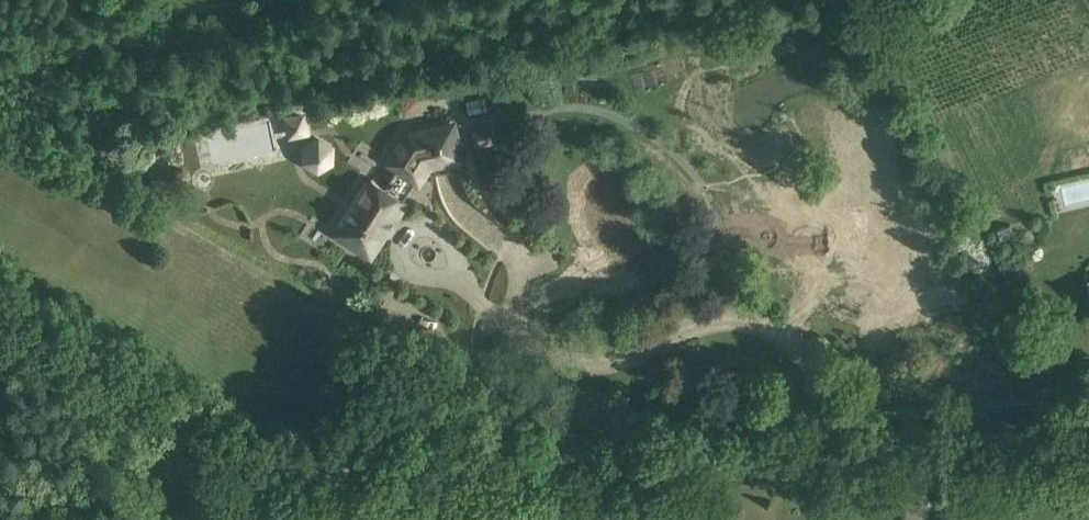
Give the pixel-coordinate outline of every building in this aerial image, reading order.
[(873,11),(892,4),(890,0),(868,0),(873,11)] [(299,121),(284,125),(288,140),(303,137),(299,121)] [(460,156),(454,124),(410,133),(392,161),(399,166),(385,186),(373,178),(337,232),(370,254),(406,200),(403,198),(417,178),(419,179),(430,162),(460,156)] [(496,140),(493,127),(472,131),(475,144),(496,140)] [(338,163),(326,132),(299,143),(312,174),(338,163)] [(212,179),(206,173),(197,173),(192,179),(192,187),(197,193),(206,193),(212,187),(212,179)]
